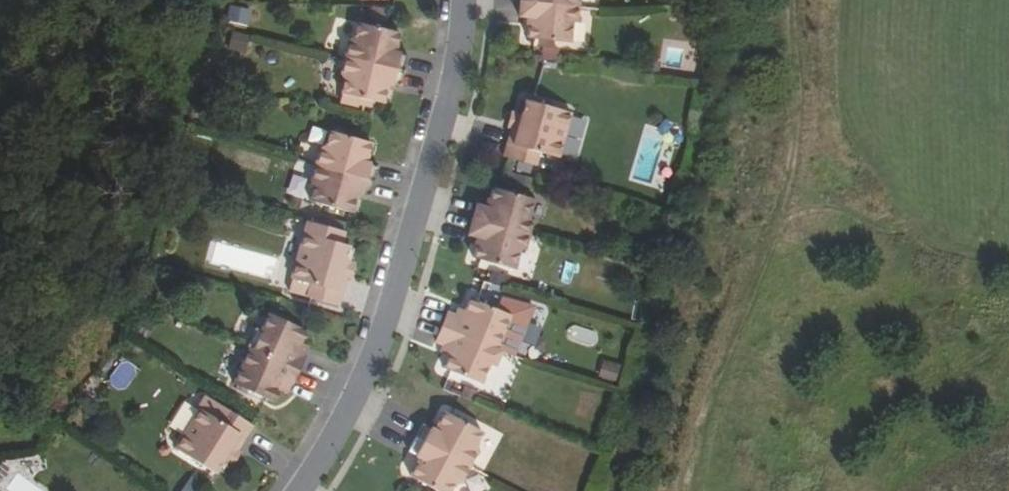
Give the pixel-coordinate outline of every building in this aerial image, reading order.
[(568,43),(570,22),(575,23),(577,6),(578,0),(520,0),(518,16),(525,17),(524,26),(528,27),(526,38),(568,43)] [(338,71),(342,80),(338,101),(355,105),(357,97),(380,103),(384,88),(381,87),(382,82),(399,86),(407,57),(390,53),(391,47),(394,48),(398,33),(356,23),(354,35),(346,40),(338,71)] [(501,158),(534,167),(537,155),(556,160),(569,114),(523,102),(519,115),(515,128),(510,127),(501,158)] [(515,128),(519,115),(509,113),(506,126),(510,127),(515,128)] [(576,159),(589,119),(573,113),(559,153),(576,159)] [(309,201),(350,213),(354,198),(351,197),(352,191),(368,195),(372,181),(376,166),(360,162),(361,156),(365,157),(369,142),(327,130),(324,145),(318,148),(313,164),(309,180),(312,187),(309,201)] [(472,258),(512,270),(517,250),(522,251),(527,236),(531,222),(526,220),(532,200),(491,188),(488,201),(485,200),(483,208),(475,206),(471,220),(467,235),(474,237),(473,246),(475,247),(472,258)] [(289,290),(339,306),(347,276),(343,276),(346,263),(350,246),(342,244),(345,232),(307,222),(304,233),(289,290)] [(343,276),(347,276),(352,277),(355,265),(346,263),(343,276)] [(442,369),(480,384),(488,364),(493,367),(499,352),(494,349),(507,316),(513,301),(481,292),(477,303),(469,300),(463,314),(460,320),(454,317),(446,314),(440,328),(434,342),(442,346),(448,348),(445,356),(447,357),(442,369)] [(460,320),(463,314),(457,311),(454,317),(460,320)] [(250,347),(234,383),(274,401),(279,390),(282,391),(286,382),(291,384),(298,370),(304,356),(299,354),(303,344),(301,343),(307,331),(268,313),(261,331),(255,329),(247,346),(250,347)] [(303,344),(299,354),(304,356),(309,346),(303,344)] [(445,356),(448,348),(442,346),(439,354),(445,356)] [(614,381),(619,364),(601,359),(596,377),(614,381)] [(291,384),(286,382),(282,391),(287,394),(291,384)] [(176,451),(218,474),(225,461),(231,450),(236,453),(251,424),(205,399),(176,451)] [(436,490),(450,490),(453,484),(460,482),(468,467),(475,452),(474,445),(480,433),(442,413),(436,426),(438,428),(436,433),(421,426),(414,439),(407,453),(422,461),(419,466),(415,464),(409,477),(436,490)] [(231,450),(225,461),(233,465),(240,455),(236,453),(231,450)]
